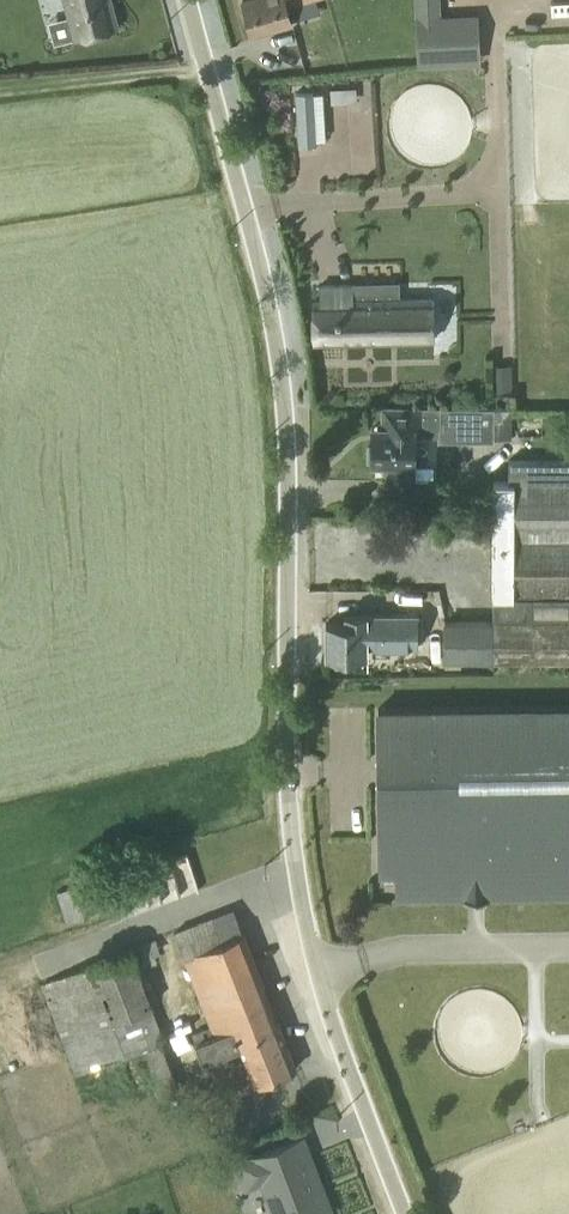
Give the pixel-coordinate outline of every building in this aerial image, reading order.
[(73,36),(117,25),(111,0),(63,0),(73,36)] [(251,31),(292,19),(288,6),(310,0),(242,0),(251,31)] [(413,67),(482,66),(482,16),(442,17),(442,0),(412,0),(413,67)] [(430,339),(430,298),(352,298),(352,283),(319,283),(319,300),(313,300),(313,339),(430,339)] [(384,461),(383,481),(434,481),(435,440),(510,441),(511,407),(380,405),(380,423),(371,423),(370,461),(384,461)] [(443,658),(568,661),(568,461),(512,460),(511,481),(494,480),(491,618),(444,617),(443,658)] [(418,613),(345,613),(345,622),(324,622),(324,654),(368,653),(368,646),(418,646),(418,613)] [(378,706),(380,873),(395,872),(396,897),(568,895),(568,703),(378,706)] [(53,890),(63,924),(121,907),(111,873),(53,890)] [(294,1065),(240,931),(222,939),(213,916),(174,932),(210,1023),(190,1031),(201,1061),(240,1045),(255,1081),(294,1065)] [(152,938),(40,982),(75,1073),(136,1049),(155,1098),(177,1089),(156,1036),(164,1033),(138,967),(160,958),(152,938)] [(302,1133),(234,1161),(245,1187),(257,1183),(270,1213),(312,1213),(332,1206),(302,1133)]
